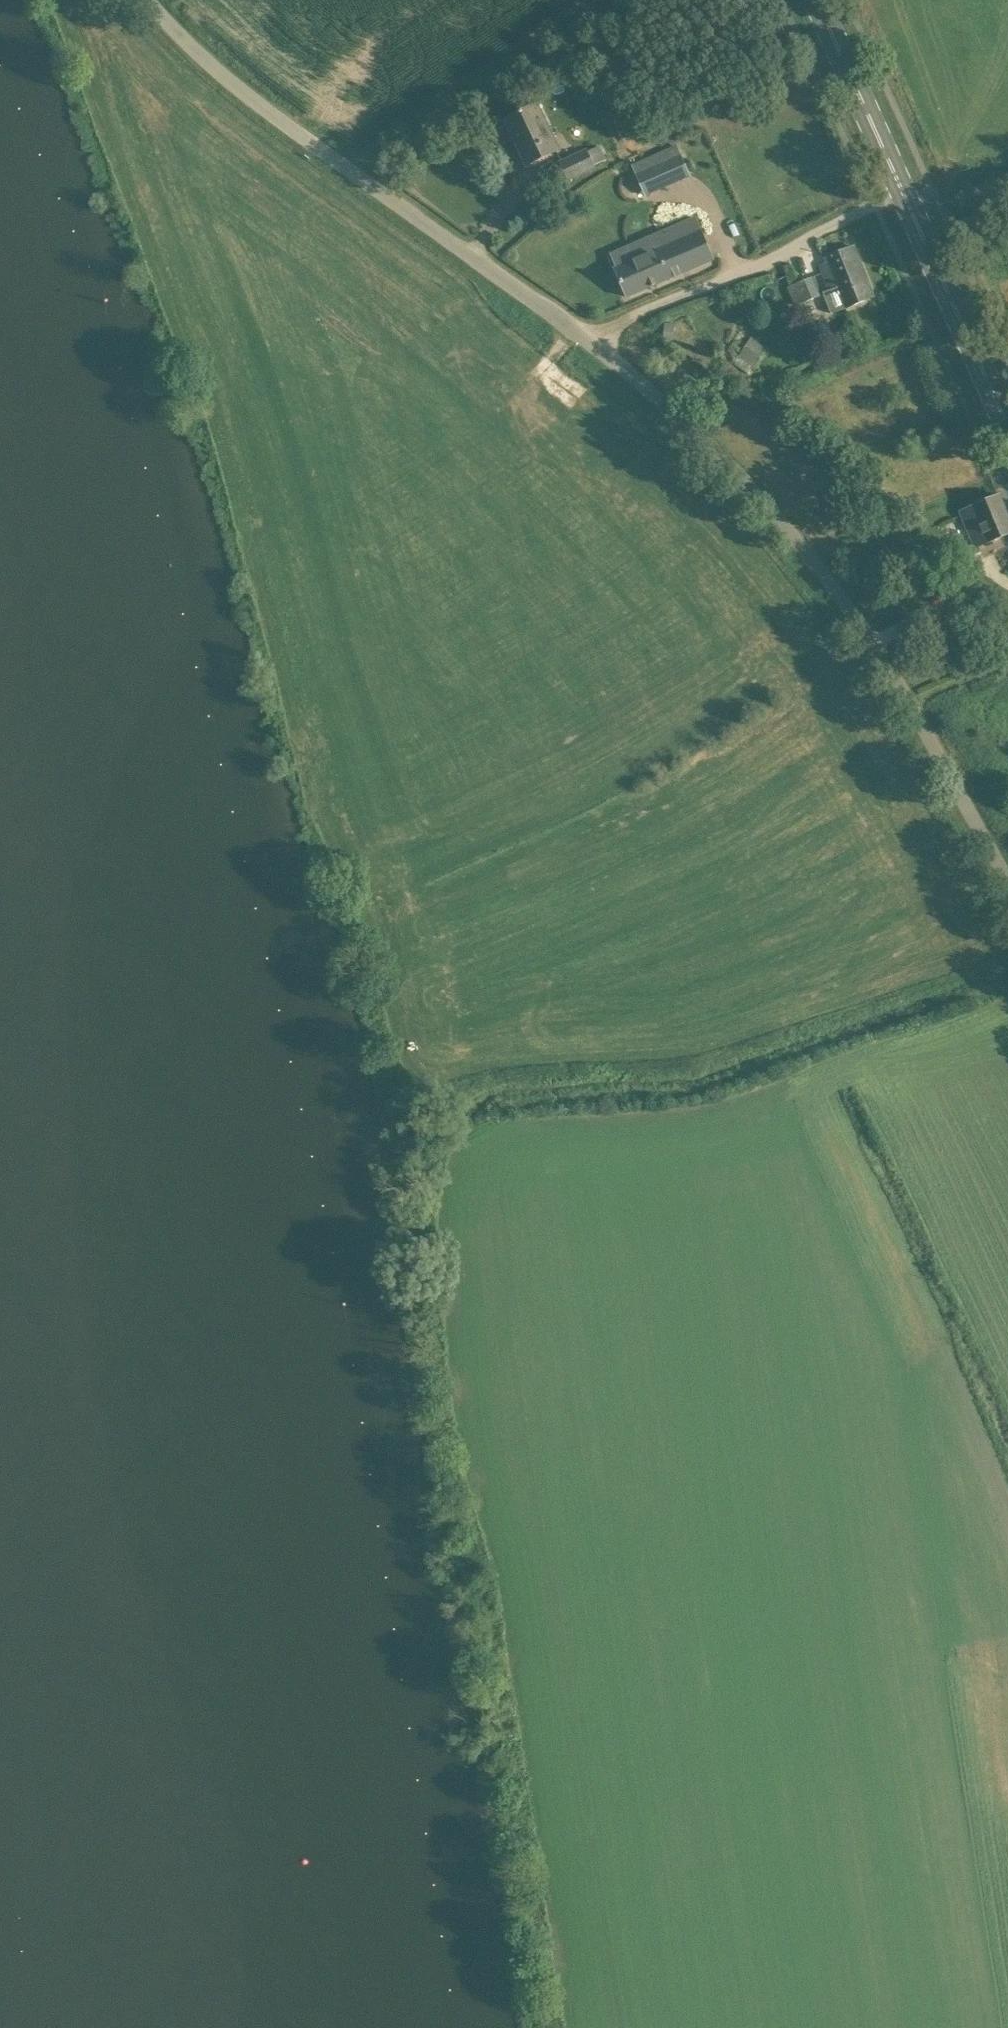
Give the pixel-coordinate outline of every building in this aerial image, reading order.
[(527,165),(540,159),(559,150),(551,132),(538,103),(506,118),(506,120),(509,119),(522,145),(519,146),(527,165)] [(568,179),(586,170),(594,167),(586,150),(560,163),(568,179)] [(646,195),(668,185),(659,164),(636,173),(646,195)] [(612,267),(625,295),(710,255),(690,213),(629,242),(636,256),(612,267)] [(828,262),(821,265),(830,291),(839,288),(845,306),(874,296),(854,246),(826,257),(828,262)] [(789,286),(797,305),(819,296),(812,277),(789,286)] [(674,337),(675,323),(664,323),(664,337),(674,337)] [(749,374),(766,346),(752,337),(734,364),(749,374)] [(998,495),(961,510),(977,547),(1007,534),(1007,513),(1000,494),(998,495)] [(910,599),(903,589),(894,596),(901,606),(910,599)]
